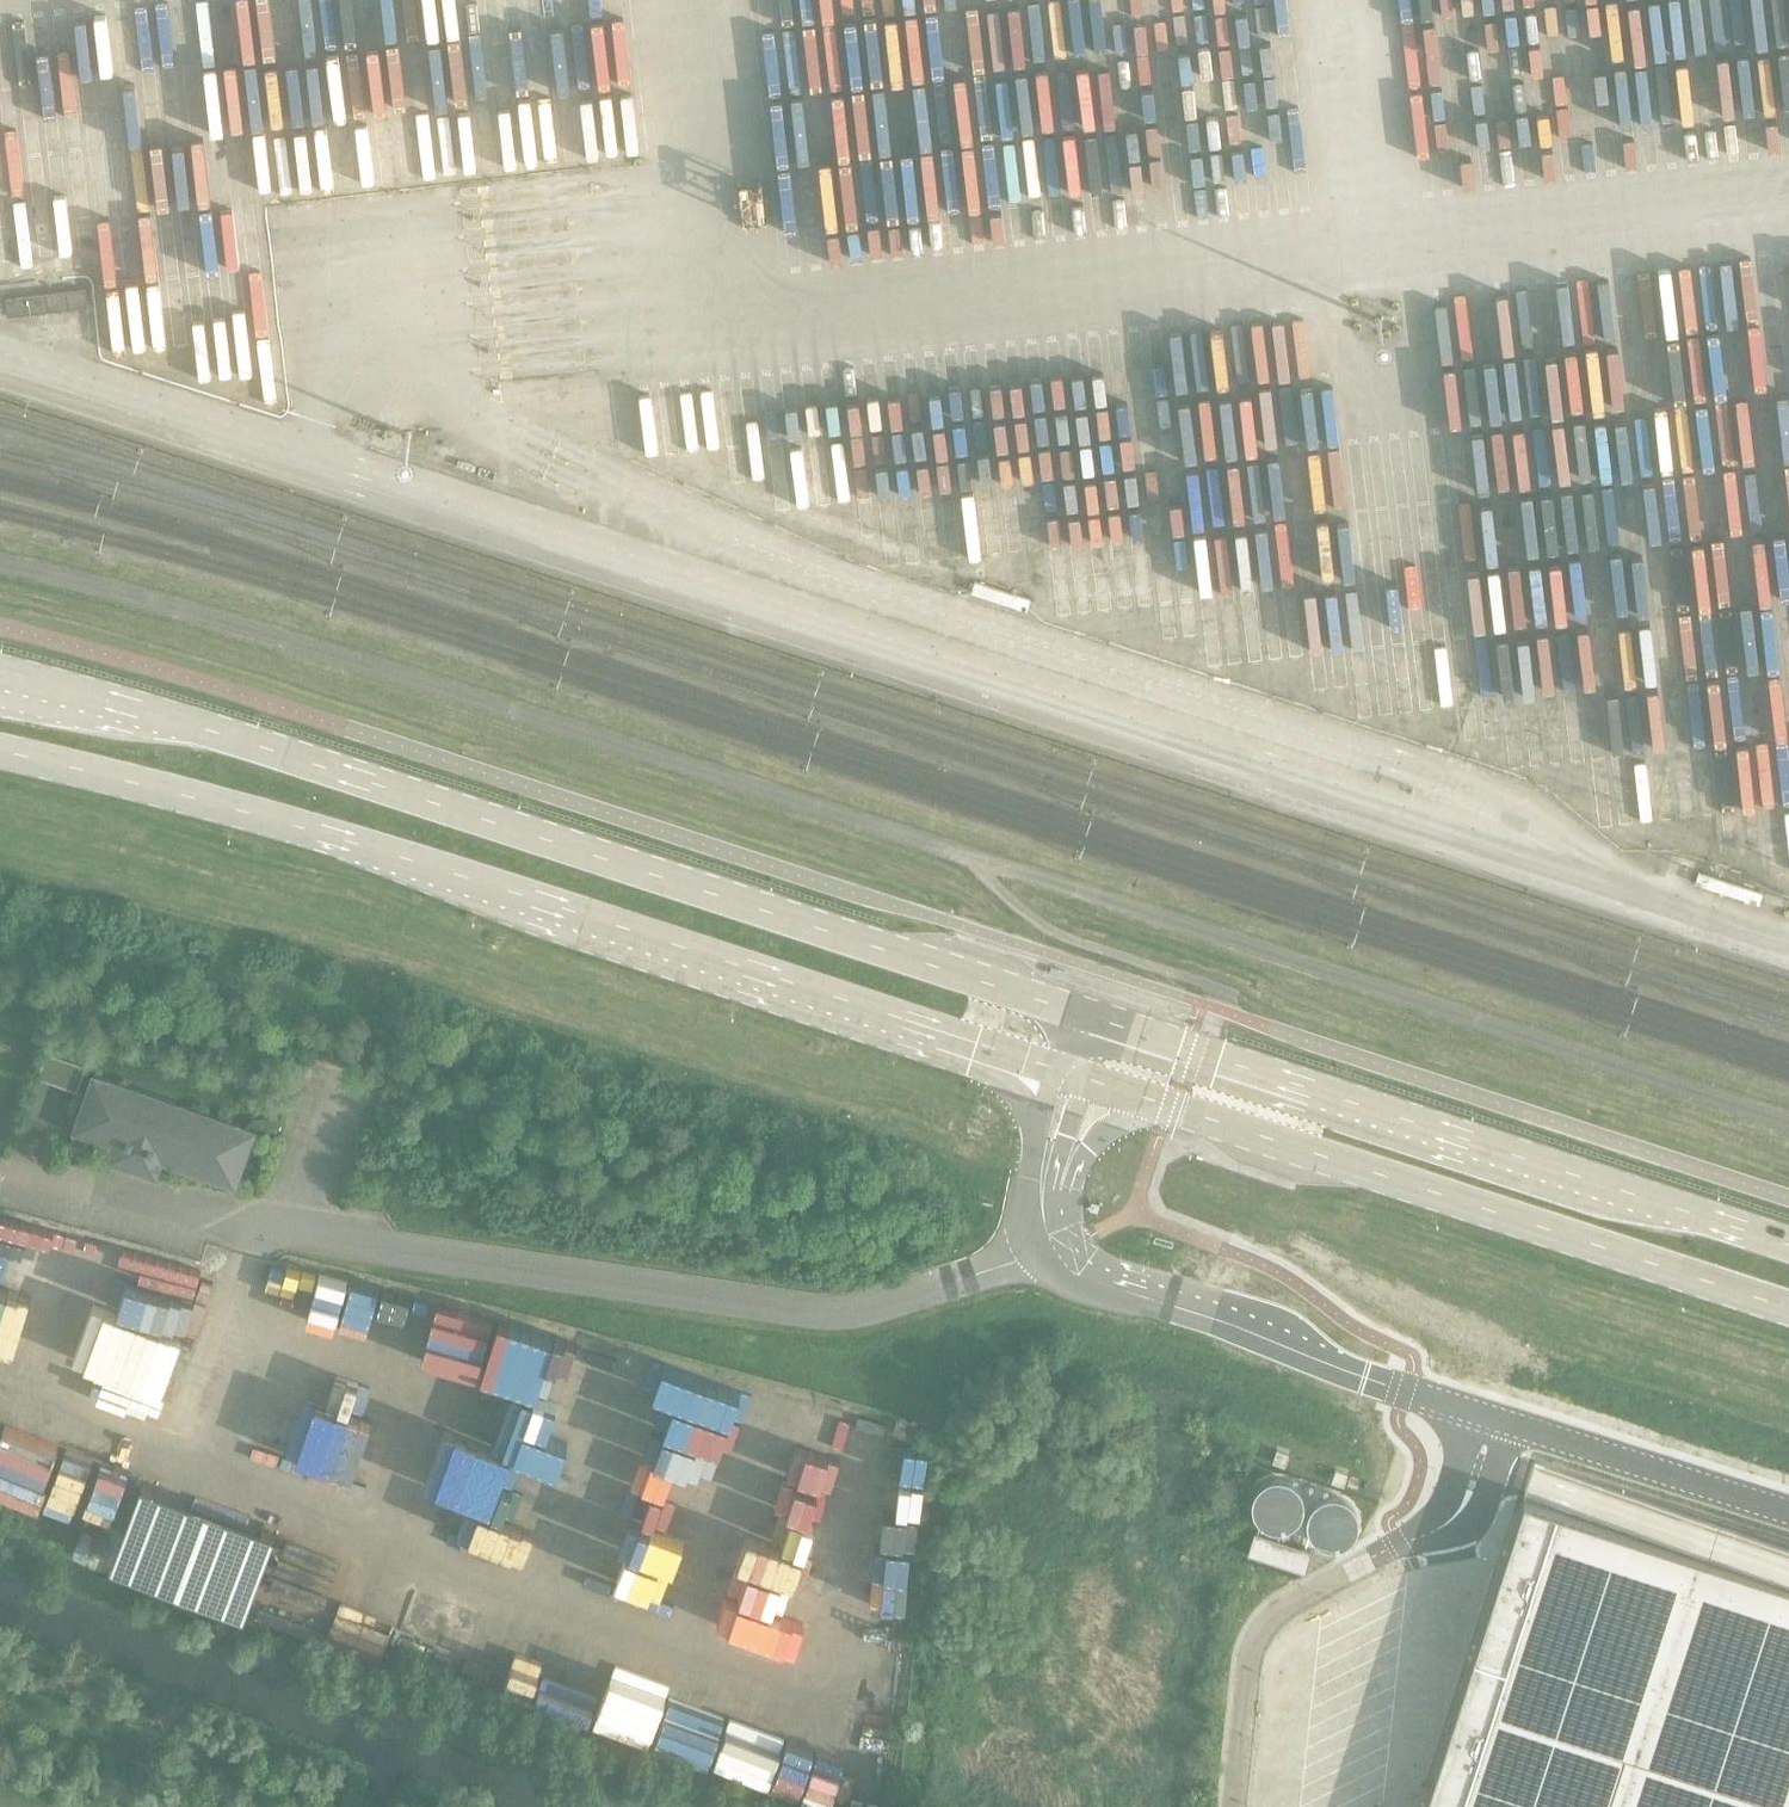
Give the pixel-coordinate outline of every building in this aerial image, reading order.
[(68,18),(72,41),(71,41),(76,72),(153,60),(158,94),(207,87),(204,62),(284,50),(278,14),(235,20),(234,11),(208,15),(206,0),(185,0),(68,18)] [(1052,217),(978,199),(966,251),(1039,268),(1052,217)] [(86,309),(85,291),(6,300),(7,318),(86,309)] [(116,1143),(126,1147),(162,1159),(161,1163),(164,1164),(165,1160),(219,1179),(217,1182),(220,1183),(221,1180),(234,1184),(238,1172),(241,1173),(242,1170),(239,1169),(246,1148),(249,1149),(250,1147),(247,1146),(251,1133),(239,1129),(240,1125),(237,1125),(236,1128),(183,1109),(184,1106),(181,1105),(180,1108),(170,1105),(172,1102),(145,1092),(143,1096),(134,1092),(135,1089),(132,1088),(131,1091),(110,1084),(111,1081),(108,1080),(107,1083),(95,1079),(91,1091),(87,1090),(86,1093),(90,1094),(83,1115),(79,1114),(78,1116),(82,1118),(77,1130),(90,1134),(89,1138),(91,1139),(92,1135),(113,1143),(112,1146),(115,1147),(116,1143)] [(90,1286),(100,1243),(0,1220),(0,1266),(90,1286)] [(156,1333),(148,1360),(182,1370),(199,1312),(177,1305),(167,1337),(156,1333)] [(485,1339),(511,1349),(520,1329),(493,1319),(485,1339)] [(263,1462),(377,1493),(384,1467),(399,1471),(416,1409),(350,1391),(342,1419),(316,1411),(308,1440),(272,1430),(263,1462)] [(789,1453),(782,1451),(733,1629),(750,1634),(758,1606),(785,1613),(821,1483),(802,1478),(809,1454),(834,1461),(842,1432),(798,1420),(789,1453)] [(64,1449),(0,1429),(0,1491),(47,1505),(44,1516),(101,1534),(119,1478),(61,1459),(64,1449)] [(1423,1806),(1788,1806),(1788,1546),(1535,1463),(1423,1806)] [(1256,1506),(1262,1513),(1270,1518),(1280,1520),(1289,1519),(1297,1514),(1303,1508),(1307,1499),(1308,1491),(1306,1482),(1301,1474),(1294,1469),(1286,1465),(1277,1465),(1269,1467),(1261,1472),(1256,1479),(1253,1488),(1253,1498),(1256,1506)] [(1318,1521),(1324,1528),(1332,1533),(1341,1534),(1351,1533),(1359,1529),(1365,1522),(1369,1514),(1370,1505),(1368,1496),(1363,1489),(1356,1483),(1348,1480),(1339,1479),(1330,1482),(1323,1487),(1318,1494),(1315,1503),(1315,1512),(1318,1521)] [(109,1528),(166,1548),(182,1500),(125,1481),(109,1528)] [(170,1559),(198,1567),(214,1509),(186,1501),(170,1559)] [(1255,1533),(1248,1555),(1306,1574),(1314,1552),(1255,1533)] [(848,1609),(843,1671),(831,1670),(829,1699),(899,1704),(905,1613),(848,1609)] [(495,1618),(472,1671),(528,1694),(551,1641),(495,1618)] [(568,1708),(622,1727),(639,1680),(585,1661),(568,1708)] [(643,1678),(628,1733),(683,1748),(698,1694),(643,1678)] [(713,1760),(742,1770),(761,1719),(735,1710),(721,1751),(701,1744),(709,1722),(713,1724),(719,1710),(704,1705),(687,1752),(712,1761),(713,1760)] [(770,1781),(788,1728),(765,1721),(748,1773),(770,1781)] [(804,1790),(821,1744),(795,1735),(778,1781),(804,1790)]
